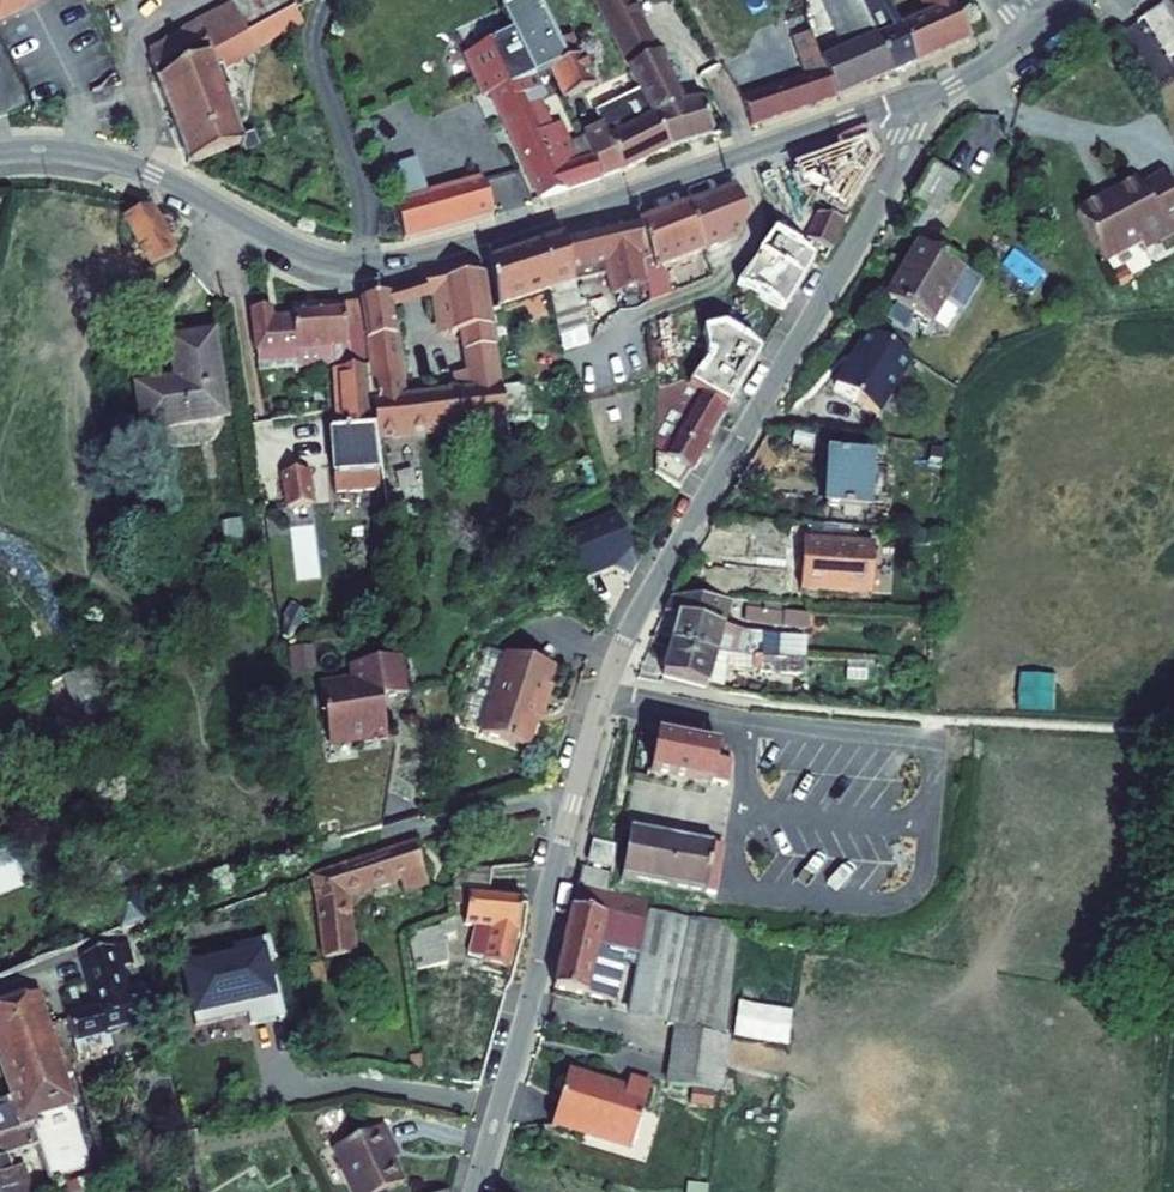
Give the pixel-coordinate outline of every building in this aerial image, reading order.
[(16,4),(14,0),(0,0),(0,13),(16,4)] [(229,2),(245,33),(273,18),(265,0),(232,0),(229,2)] [(273,18),(302,3),(308,0),(265,0),(273,18)] [(489,86),(539,193),(599,171),(582,133),(568,139),(559,118),(552,122),(540,126),(525,90),(511,58),(558,35),(541,0),(508,0),(505,2),(516,24),(462,49),(481,90),(489,86)] [(668,141),(713,128),(696,74),(676,80),(634,0),(598,0),(641,85),(668,141)] [(822,57),(835,93),(890,67),(861,0),(833,0),(853,43),(822,57)] [(886,0),(861,0),(890,67),(917,54),(901,20),(895,22),(886,0)] [(901,20),(917,54),(969,30),(956,0),(925,0),(929,8),(901,20)] [(1160,1),(1173,19),(1173,0),(1161,0),(1160,1)] [(1160,1),(1142,12),(1169,50),(1173,48),(1173,19),(1160,1)] [(200,57),(245,33),(229,2),(185,26),(200,57)] [(160,79),(185,168),(243,148),(218,70),(262,56),(262,52),(298,34),(295,28),(307,15),(302,3),(273,18),(245,33),(200,57),(160,79)] [(741,92),(751,120),(835,93),(822,57),(820,51),(814,24),(796,30),(810,69),(741,92)] [(160,79),(200,57),(185,26),(177,31),(178,35),(151,49),(160,79)] [(550,63),(565,97),(597,82),(583,49),(550,63)] [(604,124),(620,163),(627,161),(668,141),(641,85),(596,106),(604,124)] [(525,90),(540,126),(552,122),(536,86),(525,90)] [(582,133),(599,171),(620,163),(604,124),(582,133)] [(863,124),(833,135),(843,164),(828,170),(815,212),(797,245),(817,258),(838,219),(844,219),(850,196),(858,159),(874,152),(863,124)] [(833,135),(748,166),(758,198),(828,170),(843,164),(833,135)] [(976,191),(936,168),(916,203),(956,226),(976,191)] [(1073,213),(1102,263),(1137,243),(1141,251),(1173,232),(1173,194),(1161,172),(1137,186),(1133,179),(1073,213)] [(390,203),(400,238),(493,211),(483,176),(390,203)] [(736,186),(686,203),(702,249),(738,236),(745,214),(736,186)] [(145,189),(122,198),(143,251),(166,242),(145,189)] [(783,196),(759,204),(764,219),(788,210),(783,196)] [(644,284),(645,297),(672,285),(664,261),(702,249),(686,203),(635,221),(644,246),(636,249),(644,273),(640,277),(642,284),(644,284)] [(558,232),(572,274),(601,265),(607,288),(636,276),(639,285),(642,284),(640,277),(644,273),(636,249),(644,246),(635,221),(632,216),(558,232)] [(777,229),(771,239),(783,248),(790,238),(777,229)] [(487,262),(498,302),(549,284),(554,306),(541,308),(547,328),(558,325),(563,343),(586,338),(584,325),(580,309),(572,274),(558,232),(546,237),(554,262),(521,272),(513,248),(485,258),(487,262)] [(554,262),(546,237),(513,248),(521,272),(554,262)] [(771,239),(765,248),(777,256),(783,248),(771,239)] [(960,252),(942,241),(900,309),(940,335),(954,312),(971,322),(991,290),(951,266),(960,252)] [(454,385),(401,392),(393,307),(404,305),(404,296),(402,283),(359,296),(370,433),(432,426),(434,442),(462,439),(460,423),(504,417),(499,379),(493,331),(490,304),(498,302),(487,262),(425,278),(428,290),(429,297),(446,293),(453,327),(460,326),(465,351),(454,385)] [(425,276),(402,283),(404,296),(428,290),(425,278),(425,276)] [(288,305),(289,317),(292,351),(300,350),(299,343),(307,342),(308,357),(323,356),(329,340),(347,338),(343,300),(288,305)] [(266,302),(248,305),(254,355),(292,351),(289,317),(268,319),(266,302)] [(498,302),(490,304),(493,331),(501,329),(498,302)] [(580,309),(584,325),(592,323),(587,307),(580,309)] [(899,354),(856,326),(821,380),(843,394),(846,389),(867,403),(899,354)] [(209,327),(167,334),(173,373),(133,379),(139,422),(222,409),(209,327)] [(759,352),(721,328),(699,331),(706,354),(690,381),(726,408),(759,352)] [(300,358),(308,357),(307,342),(299,343),(300,350),(300,358)] [(361,360),(334,362),(339,424),(324,425),(328,488),(370,485),(361,360)] [(657,390),(656,410),(652,461),(666,469),(674,474),(726,408),(690,381),(681,375),(679,375),(657,390)] [(516,377),(499,379),(504,417),(522,413),(516,377)] [(864,408),(867,403),(846,389),(843,394),(864,408)] [(887,457),(844,455),(841,510),(884,512),(887,457)] [(302,465),(277,467),(280,502),(305,500),(302,465)] [(627,564),(607,513),(558,532),(576,578),(606,566),(623,574),(627,564)] [(892,547),(821,543),(819,588),(890,592),(892,547)] [(662,604),(674,607),(667,637),(709,647),(759,648),(761,623),(737,622),(722,618),(727,596),(663,592),(662,604)] [(773,599),(735,597),(733,608),(772,610),(773,599)] [(758,661),(759,648),(709,647),(667,637),(660,672),(715,684),(717,675),(723,675),(725,662),(751,665),(752,661),(758,661)] [(566,670),(500,648),(472,731),(539,754),(554,712),(559,713),(566,692),(560,690),(566,670)] [(384,745),(407,741),(400,701),(427,697),(421,658),(373,666),(376,684),(338,690),(347,745),(383,739),(384,745)] [(713,742),(644,731),(638,765),(723,778),(726,754),(712,752),(713,742)] [(724,851),(626,835),(618,883),(703,896),(704,886),(717,889),(724,851)] [(616,842),(594,838),(590,860),(612,864),(616,842)] [(433,844),(330,878),(341,960),(370,955),(362,895),(417,879),(421,896),(447,888),(433,844)] [(614,873),(582,867),(577,888),(610,893),(614,873)] [(118,870),(98,876),(104,896),(96,900),(107,930),(133,921),(131,912),(118,870)] [(502,878),(464,883),(462,895),(476,898),(471,928),(484,930),(482,960),(492,962),(491,969),(513,972),(529,906),(498,900),(502,878)] [(652,900),(610,893),(577,888),(559,962),(621,974),(624,957),(618,956),(620,950),(615,949),(618,935),(603,932),(604,923),(629,926),(627,935),(646,939),(636,987),(675,994),(723,1004),(727,1005),(736,932),(732,932),(649,918),(652,900)] [(448,902),(426,912),(429,918),(420,922),(424,932),(456,920),(448,902)] [(463,936),(456,920),(424,932),(409,938),(413,972),(449,967),(446,942),(463,936)] [(264,965),(274,962),(268,938),(231,947),(235,960),(181,973),(195,1032),(245,1021),(247,1029),(284,1020),(275,981),(268,982),(264,965)] [(74,951),(88,1004),(56,1015),(67,1047),(86,1041),(83,1033),(155,1019),(148,984),(135,989),(128,972),(125,972),(114,939),(74,951)] [(2,1090),(0,1091),(0,1125),(23,1118),(69,1102),(27,989),(0,998),(0,1084),(2,1090)] [(723,1004),(675,994),(673,999),(678,1001),(677,1004),(721,1013),(726,1014),(727,1005),(723,1004)] [(735,999),(734,1037),(790,1039),(791,1001),(735,999)] [(719,1073),(726,1014),(721,1013),(677,1004),(672,1061),(714,1071),(719,1073)] [(714,1071),(672,1061),(670,1078),(712,1084),(718,1084),(719,1073),(714,1071)] [(625,1095),(567,1076),(550,1130),(629,1154),(650,1090),(629,1083),(625,1095)] [(325,1143),(352,1191),(365,1191),(396,1175),(383,1151),(375,1137),(384,1132),(376,1117),(325,1143)] [(23,1118),(0,1125),(0,1144),(4,1143),(2,1138),(27,1130),(23,1118)] [(384,1132),(375,1137),(383,1151),(392,1147),(384,1132)] [(27,1186),(17,1154),(0,1159),(0,1191),(16,1191),(27,1186)] [(422,1191),(438,1191),(441,1180),(422,1191)]
